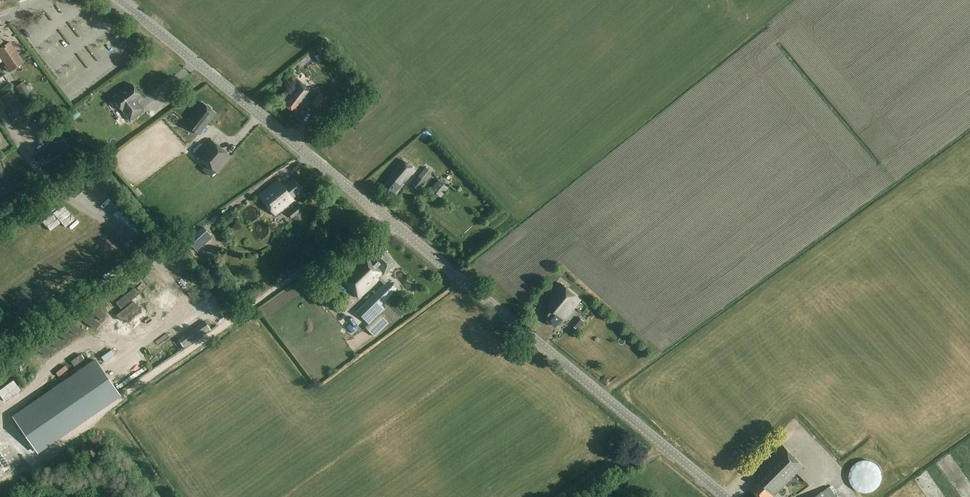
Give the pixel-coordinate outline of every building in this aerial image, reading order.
[(1,39),(0,39),(0,58),(10,72),(25,62),(11,42),(6,46),(1,39)] [(304,101),(311,92),(298,81),(281,102),(293,112),(302,99),(304,101)] [(131,121),(145,110),(138,101),(143,97),(133,84),(114,99),(131,121)] [(9,90),(0,94),(7,113),(16,109),(9,90)] [(319,111),(327,100),(320,94),(311,104),(319,111)] [(200,133),(215,113),(203,104),(188,124),(200,133)] [(218,174),(231,157),(210,139),(196,156),(218,174)] [(401,160),(394,169),(388,176),(390,177),(383,186),(393,194),(400,185),(401,186),(413,170),(401,160)] [(418,190),(432,173),(425,167),(411,184),(418,190)] [(1,188),(8,184),(0,169),(0,186),(1,188)] [(302,189),(293,178),(282,187),(278,181),(259,195),(275,215),(294,200),(292,198),(302,189)] [(440,198),(448,188),(438,180),(430,190),(440,198)] [(291,219),(302,210),(298,205),(287,213),(291,219)] [(275,220),(281,224),(285,217),(279,213),(275,220)] [(197,251),(212,237),(203,227),(187,241),(197,251)] [(171,260),(178,253),(171,244),(163,251),(171,260)] [(394,264),(380,249),(370,259),(364,253),(339,277),(359,298),(378,279),(384,285),(356,311),(369,324),(384,309),(381,305),(397,290),(383,275),(394,264)] [(564,319),(580,298),(561,283),(544,303),(550,307),(543,316),(555,326),(562,318),(564,319)] [(368,332),(374,338),(389,324),(383,317),(368,332)] [(193,340),(197,336),(194,333),(190,336),(186,333),(175,343),(185,353),(196,342),(193,340)] [(38,453),(120,396),(95,359),(12,416),(38,453)] [(143,363),(137,372),(145,377),(150,368),(143,363)] [(796,472),(803,465),(783,445),(753,475),(759,481),(750,489),(758,496),(772,496),(796,472)] [(948,453),(935,459),(941,470),(953,464),(948,453)] [(865,493),(867,493),(868,493),(870,492),(871,492),(873,491),(874,490),(875,489),(877,488),(878,487),(879,486),(879,484),(880,483),(881,482),(881,480),(881,478),(881,477),(881,475),(881,474),(881,472),(880,471),(879,469),(879,468),(878,467),(877,465),(875,464),(874,463),(873,463),(871,462),(870,461),(868,461),(867,461),(865,461),(863,461),(862,461),(860,461),(859,462),(857,463),(856,463),(855,464),(854,465),(853,467),(852,468),(851,469),(850,471),(850,472),(849,474),(849,475),(849,477),(849,478),(849,480),(850,482),(850,483),(851,484),(852,486),(853,487),(854,488),(855,489),(856,490),(857,491),(859,492),(860,492),(862,493),(863,493),(865,493)] [(829,486),(814,496),(837,496),(829,486)]
